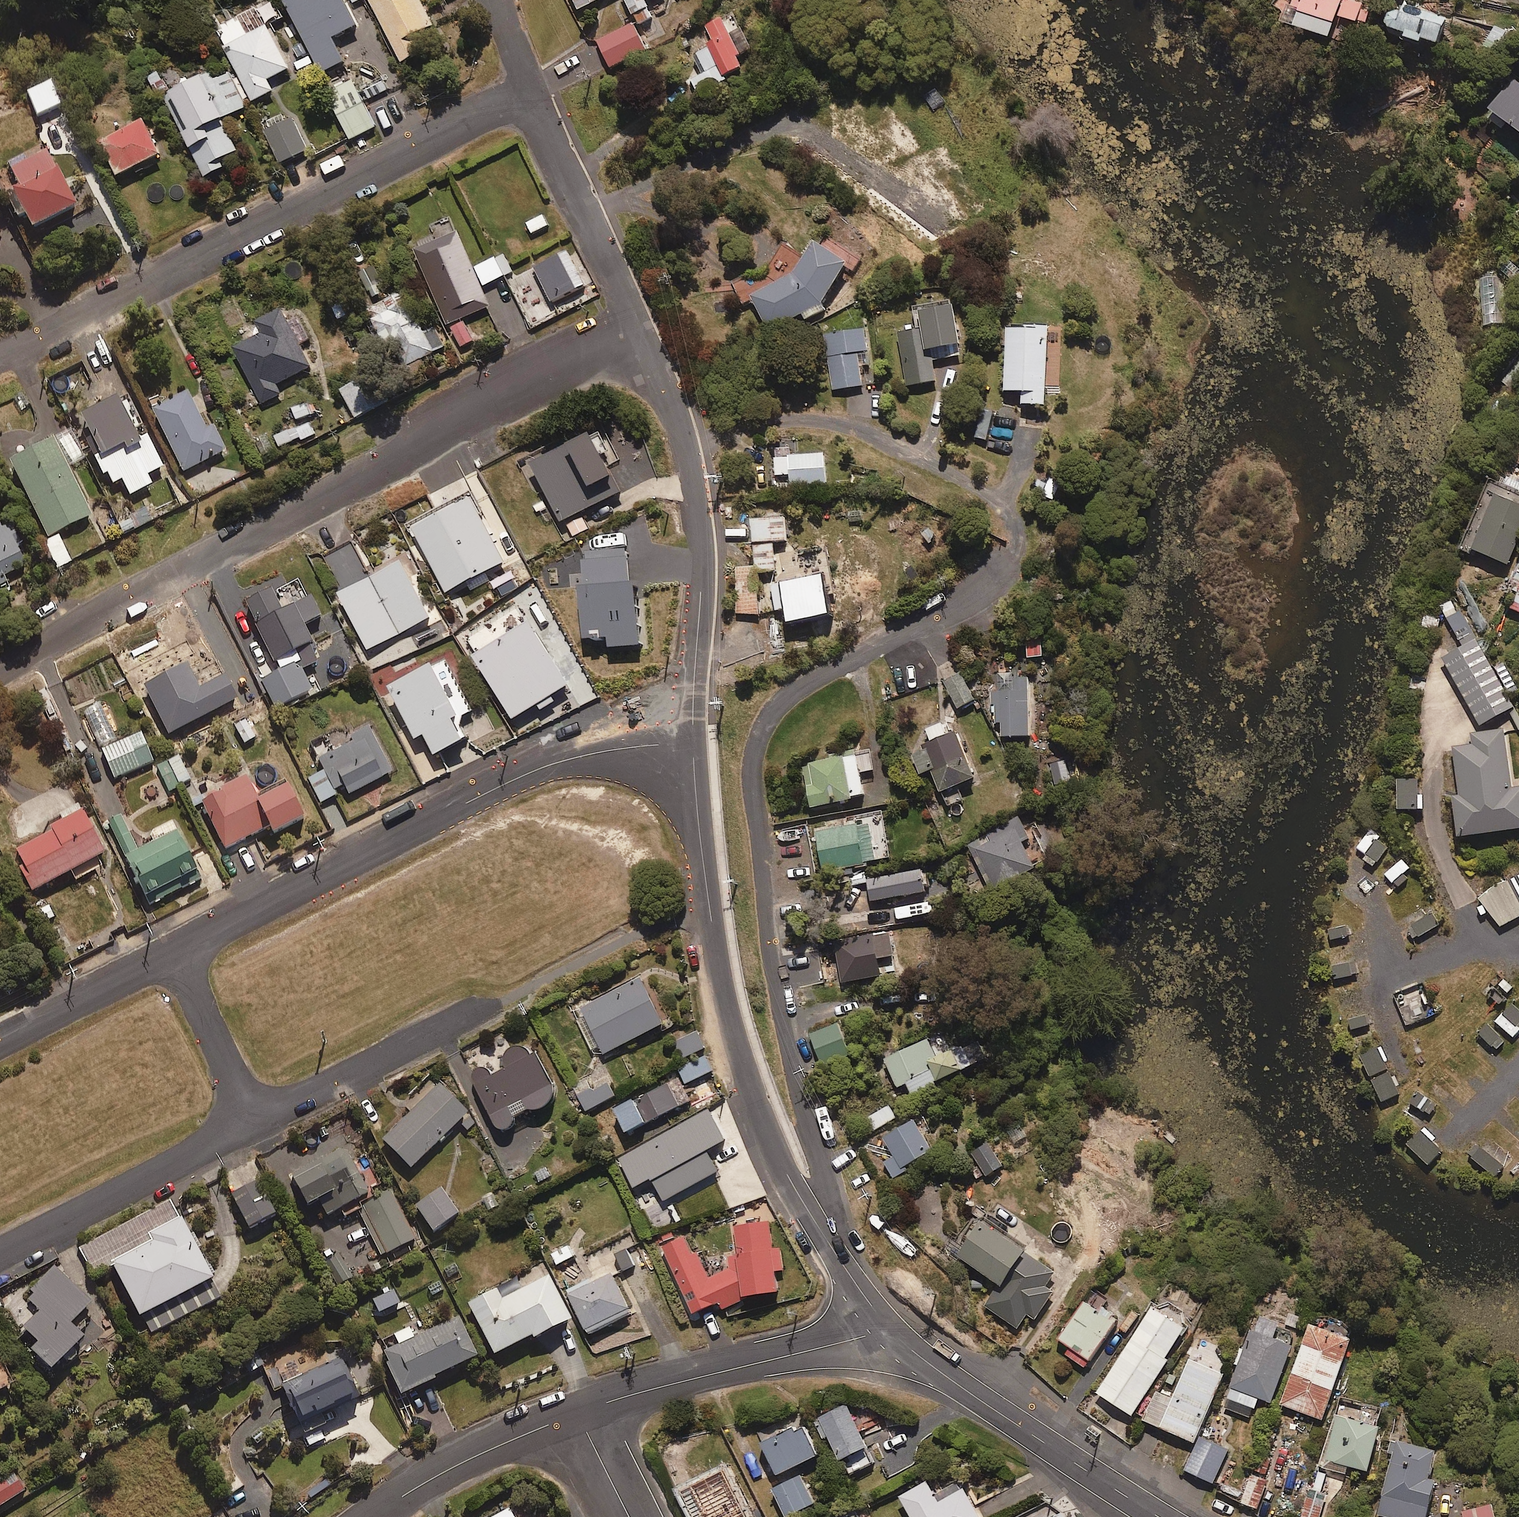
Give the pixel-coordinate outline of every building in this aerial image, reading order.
[(359,22),(349,0),(289,0),(323,70),(347,58),(335,34),(359,22)] [(443,39),(423,0),(373,0),(403,59),(443,39)] [(631,13),(647,5),(645,0),(625,0),(631,13)] [(1333,20),(1334,15),(1356,22),(1362,2),(1355,0),(1294,0),(1292,6),(1333,20)] [(1384,24),(1404,31),(1403,35),(1419,41),(1420,38),(1435,43),(1446,15),(1406,0),(1393,0),(1384,24)] [(269,76),(291,66),(262,5),(219,25),(254,98),(275,88),(269,76)] [(1333,20),(1292,6),(1287,5),(1282,20),(1328,35),(1333,20)] [(708,46),(720,75),(740,66),(735,54),(737,53),(750,47),(733,9),(720,15),(698,25),(708,46)] [(609,66),(649,46),(636,21),(596,41),(609,66)] [(1502,54),(1512,33),(1493,23),(1482,44),(1502,54)] [(708,46),(696,52),(693,53),(698,65),(700,65),(702,71),(688,77),(696,95),(713,87),(724,83),(720,75),(708,46)] [(234,78),(221,85),(210,65),(162,90),(206,173),(228,162),(224,154),(239,146),(223,116),(232,111),(247,103),(234,78)] [(351,136),(377,123),(365,100),(389,88),(383,78),(360,90),(358,86),(332,99),(351,136)] [(37,113),(62,104),(53,80),(28,89),(37,113)] [(119,172),(163,149),(144,115),(101,138),(119,172)] [(281,160),(308,148),(292,115),(266,127),(281,160)] [(21,183),(12,187),(33,225),(77,201),(43,142),(9,162),(21,183)] [(534,235),(552,226),(544,212),(527,221),(534,235)] [(412,249),(447,324),(489,305),(481,286),(491,281),(504,275),(495,256),(473,267),(456,230),(412,249)] [(792,272),(749,294),(751,299),(767,329),(821,303),(845,261),(812,240),(802,256),(792,272)] [(531,267),(551,301),(584,285),(566,251),(531,267)] [(400,367),(437,349),(407,289),(370,307),(400,367)] [(897,332),(905,386),(936,380),(930,349),(942,346),(958,342),(952,304),(917,309),(921,328),(897,332)] [(278,381),(312,365),(284,306),(257,319),(263,330),(236,343),(263,401),(283,392),(278,381)] [(1024,327),(1005,327),(1003,390),(1022,391),(1022,405),(1045,404),(1046,324),(1023,324),(1024,327)] [(822,333),(833,390),(863,386),(858,353),(867,351),(863,327),(822,333)] [(1518,384),(1518,358),(1502,381),(1514,391),(1518,384)] [(357,415),(387,399),(372,371),(342,387),(357,415)] [(215,429),(211,431),(190,390),(153,408),(184,470),(225,450),(215,429)] [(315,413),(308,398),(291,406),(298,421),(315,413)] [(1010,442),(1016,405),(986,400),(979,436),(1010,442)] [(279,445),(315,431),(311,421),(275,434),(279,445)] [(587,432),(533,458),(563,518),(570,534),(587,527),(579,510),(626,487),(614,461),(623,456),(606,422),(587,432)] [(69,429),(57,434),(71,464),(83,458),(69,429)] [(10,457),(16,469),(48,534),(91,514),(68,465),(53,436),(37,444),(10,457)] [(828,481),(826,450),(774,453),(776,473),(791,472),(792,483),(828,481)] [(1492,482),(1462,550),(1473,555),(1476,549),(1507,562),(1518,534),(1518,493),(1492,482)] [(499,520),(487,527),(472,498),(410,531),(444,597),(519,558),(499,520)] [(755,515),(755,538),(776,537),(789,537),(788,514),(755,515)] [(5,573),(26,564),(19,545),(23,543),(14,520),(0,526),(0,584),(8,581),(5,573)] [(59,566),(72,560),(59,534),(46,541),(59,566)] [(777,567),(776,537),(755,538),(756,565),(738,565),(738,611),(759,611),(759,568),(777,567)] [(366,652),(431,620),(401,560),(336,592),(366,652)] [(790,619),(837,608),(828,568),(773,581),(779,607),(787,605),(790,619)] [(310,594),(306,596),(298,577),(273,589),(271,585),(245,597),(275,665),(261,671),(277,707),(314,689),(304,667),(321,659),(304,621),(319,614),(310,594)] [(1510,607),(1506,605),(1498,625),(1509,629),(1517,610),(1518,611),(1518,586),(1510,607)] [(515,715),(588,672),(541,591),(468,633),(515,715)] [(1458,610),(1451,597),(1439,603),(1460,642),(1441,653),(1479,724),(1512,706),(1483,652),(1490,639),(1484,635),(1479,644),(1459,609),(1458,610)] [(1041,656),(1042,630),(1026,630),(1026,656),(1041,656)] [(459,715),(473,708),(447,656),(394,682),(419,734),(428,730),(438,750),(468,735),(459,715)] [(236,693),(250,685),(238,666),(225,674),(236,693)] [(957,707),(973,698),(959,671),(943,680),(957,707)] [(1012,686),(995,687),(995,721),(1001,721),(1001,735),(1028,734),(1027,676),(1011,676),(1012,686)] [(176,682),(148,697),(171,741),(175,739),(182,751),(206,739),(176,682)] [(325,768),(309,776),(322,802),(339,793),(336,787),(344,783),(350,793),(393,770),(367,721),(315,749),(325,768)] [(954,731),(946,734),(941,722),(924,729),(927,737),(916,741),(918,746),(911,748),(920,772),(930,768),(939,790),(973,776),(954,731)] [(1518,826),(1518,785),(1512,787),(1503,729),(1472,734),(1473,744),(1452,747),(1459,794),(1452,795),(1458,835),(1518,826)] [(115,777),(154,760),(141,731),(103,748),(115,777)] [(801,765),(813,805),(866,790),(861,772),(876,768),(869,745),(801,765)] [(170,791),(192,779),(178,753),(156,764),(170,791)] [(1081,785),(1079,759),(1051,761),(1053,787),(1081,785)] [(286,777),(256,792),(247,774),(202,798),(227,847),(270,825),(274,832),(306,815),(286,777)] [(1396,778),(1397,808),(1422,807),(1422,795),(1418,796),(1417,778),(1396,778)] [(174,819),(147,832),(152,842),(139,848),(120,807),(105,815),(147,904),(202,878),(174,819)] [(78,865),(105,851),(82,809),(48,827),(50,829),(17,847),(25,864),(21,866),(33,889),(68,870),(72,878),(82,872),(78,865)] [(966,845),(992,890),(1047,859),(1035,838),(1042,834),(1035,821),(1028,825),(1021,813),(966,845)] [(823,868),(879,859),(873,821),(817,830),(823,868)] [(1505,880),(1480,896),(1499,926),(1518,913),(1518,872),(1505,880)] [(882,954),(899,952),(897,928),(837,936),(843,978),(884,973),(882,954)] [(645,974),(574,1011),(594,1049),(602,1045),(605,1052),(668,1019),(645,974)] [(1407,1023),(1433,1015),(1425,989),(1398,997),(1407,1023)] [(823,1061),(852,1050),(842,1021),(812,1032),(823,1061)] [(678,1059),(705,1047),(694,1024),(668,1037),(678,1059)] [(914,1090),(992,1053),(984,1036),(966,1045),(964,1041),(953,1046),(945,1029),(887,1057),(899,1084),(909,1080),(914,1090)] [(534,1106),(536,1106),(539,1106),(542,1105),(544,1105),(547,1103),(549,1102),(551,1100),(553,1098),(555,1096),(556,1094),(557,1091),(557,1089),(558,1086),(558,1083),(539,1050),(535,1052),(534,1050),(533,1048),(531,1046),(529,1044),(527,1043),(525,1042),(522,1042),(520,1042),(517,1043),(515,1044),(513,1045),(511,1047),(510,1049),(508,1051),(508,1053),(507,1056),(508,1058),(508,1061),(509,1063),(496,1070),(494,1069),(493,1068),(492,1067),(490,1066),(488,1065),(486,1065),(485,1065),(483,1066),(481,1067),(480,1068),(478,1069),(477,1071),(477,1072),(476,1074),(476,1076),(476,1078),(477,1080),(477,1081),(501,1122),(501,1123),(502,1124),(504,1125),(506,1125),(507,1125),(509,1125),(511,1125),(512,1124),(513,1123),(515,1122),(516,1121),(517,1120),(517,1118),(517,1116),(517,1115),(517,1113),(531,1105),(534,1106)] [(686,1082),(714,1069),(707,1054),(679,1067),(686,1082)] [(588,1108),(617,1094),(609,1078),(580,1092),(588,1108)] [(629,1129),(680,1105),(669,1081),(618,1106),(629,1129)] [(411,1166),(469,1112),(441,1083),(383,1137),(411,1166)] [(876,1128),(899,1115),(892,1103),(869,1116),(876,1128)] [(709,1147),(727,1137),(711,1108),(620,1157),(636,1186),(654,1176),(666,1198),(720,1169),(709,1147)] [(896,1154),(886,1159),(895,1175),(912,1166),(909,1161),(935,1147),(918,1116),(885,1134),(896,1154)] [(358,1210),(379,1255),(417,1237),(390,1182),(382,1186),(368,1159),(357,1164),(343,1135),(314,1149),(319,1159),(292,1172),(307,1204),(320,1198),(327,1212),(338,1206),(343,1216),(358,1210)] [(251,1227),(277,1213),(258,1179),(233,1193),(251,1227)] [(434,1229),(458,1212),(441,1187),(416,1204),(434,1229)] [(94,1274),(114,1264),(150,1333),(165,1325),(222,1295),(172,1200),(80,1248),(94,1274)] [(1053,1292),(1043,1285),(1054,1272),(1025,1250),(1027,1247),(980,1212),(951,1250),(998,1286),(984,1304),(1015,1328),(1026,1313),(1033,1318),(1053,1292)] [(781,1268),(787,1268),(783,1246),(777,1247),(773,1219),(737,1222),(739,1252),(730,1256),(733,1265),(712,1275),(700,1249),(694,1252),(686,1234),(664,1243),(696,1311),(721,1299),(725,1307),(751,1295),(750,1292),(754,1291),(783,1288),(781,1268)] [(558,1264),(575,1254),(567,1241),(551,1251),(558,1264)] [(80,1330),(87,1323),(79,1314),(90,1303),(54,1266),(25,1294),(40,1309),(24,1325),(39,1341),(32,1348),(51,1368),(85,1335),(80,1330)] [(571,1290),(590,1331),(636,1309),(617,1268),(571,1290)] [(536,1335),(572,1317),(551,1274),(504,1297),(499,1287),(470,1301),(495,1352),(534,1333),(536,1335)] [(380,1313),(400,1302),(393,1289),(373,1299),(380,1313)] [(1101,1307),(1108,1298),(1097,1291),(1088,1304),(1082,1300),(1057,1338),(1069,1347),(1064,1353),(1084,1367),(1117,1318),(1101,1307)] [(1300,1329),(1306,1313),(1289,1306),(1283,1323),(1300,1329)] [(1164,1357),(1183,1328),(1151,1307),(1096,1392),(1130,1414),(1167,1359),(1164,1357)] [(1314,1315),(1311,1316),(1280,1404),(1321,1418),(1352,1330),(1351,1328),(1349,1325),(1347,1323),(1344,1321),(1342,1319),(1339,1317),(1336,1316),(1333,1315),(1330,1314),(1327,1314),(1324,1313),(1320,1314),(1317,1314),(1314,1315)] [(1253,1329),(1250,1328),(1243,1347),(1237,1345),(1231,1362),(1237,1364),(1222,1407),(1250,1417),(1257,1397),(1270,1401),(1291,1343),(1273,1337),(1278,1321),(1259,1314),(1253,1329)] [(399,1342),(384,1349),(404,1393),(436,1378),(435,1375),(478,1354),(460,1315),(415,1336),(410,1326),(395,1333),(399,1342)] [(14,1382),(0,1355),(0,1389),(14,1382)] [(340,1357),(282,1385),(299,1420),(357,1392),(340,1357)] [(1174,1393),(1164,1389),(1162,1392),(1154,1389),(1141,1419),(1194,1441),(1223,1373),(1188,1358),(1174,1393)] [(879,1459),(848,1401),(814,1420),(823,1438),(831,1434),(852,1473),(879,1459)] [(759,1431),(779,1473),(798,1463),(822,1452),(806,1420),(799,1423),(795,1414),(759,1431)] [(1366,1470),(1378,1426),(1334,1414),(1321,1467),(1344,1473),(1346,1465),(1366,1470)] [(1385,1453),(1391,1454),(1376,1514),(1387,1516),(1425,1516),(1434,1479),(1428,1478),(1435,1450),(1399,1441),(1400,1434),(1390,1432),(1385,1453)] [(1211,1482),(1227,1449),(1200,1436),(1184,1469),(1211,1482)] [(1267,1474),(1276,1452),(1260,1446),(1252,1468),(1267,1474)] [(1280,1511),(1289,1513),(1306,1455),(1296,1453),(1280,1511)] [(29,1487),(16,1465),(0,1475),(0,1505),(29,1487)] [(789,1515),(816,1502),(803,1473),(783,1482),(775,1485),(789,1515)] [(1257,1509),(1267,1479),(1250,1473),(1240,1503),(1257,1509)] [(941,1500),(929,1479),(903,1494),(916,1516),(984,1516),(966,1486),(941,1500)] [(1324,1495),(1306,1491),(1299,1516),(1319,1516),(1324,1495)] [(1490,1503),(1473,1508),(1476,1516),(1494,1516),(1490,1503)] [(510,1507),(492,1516),(516,1516),(510,1507)] [(1063,1507),(1046,1516),(1069,1516),(1063,1507)]
